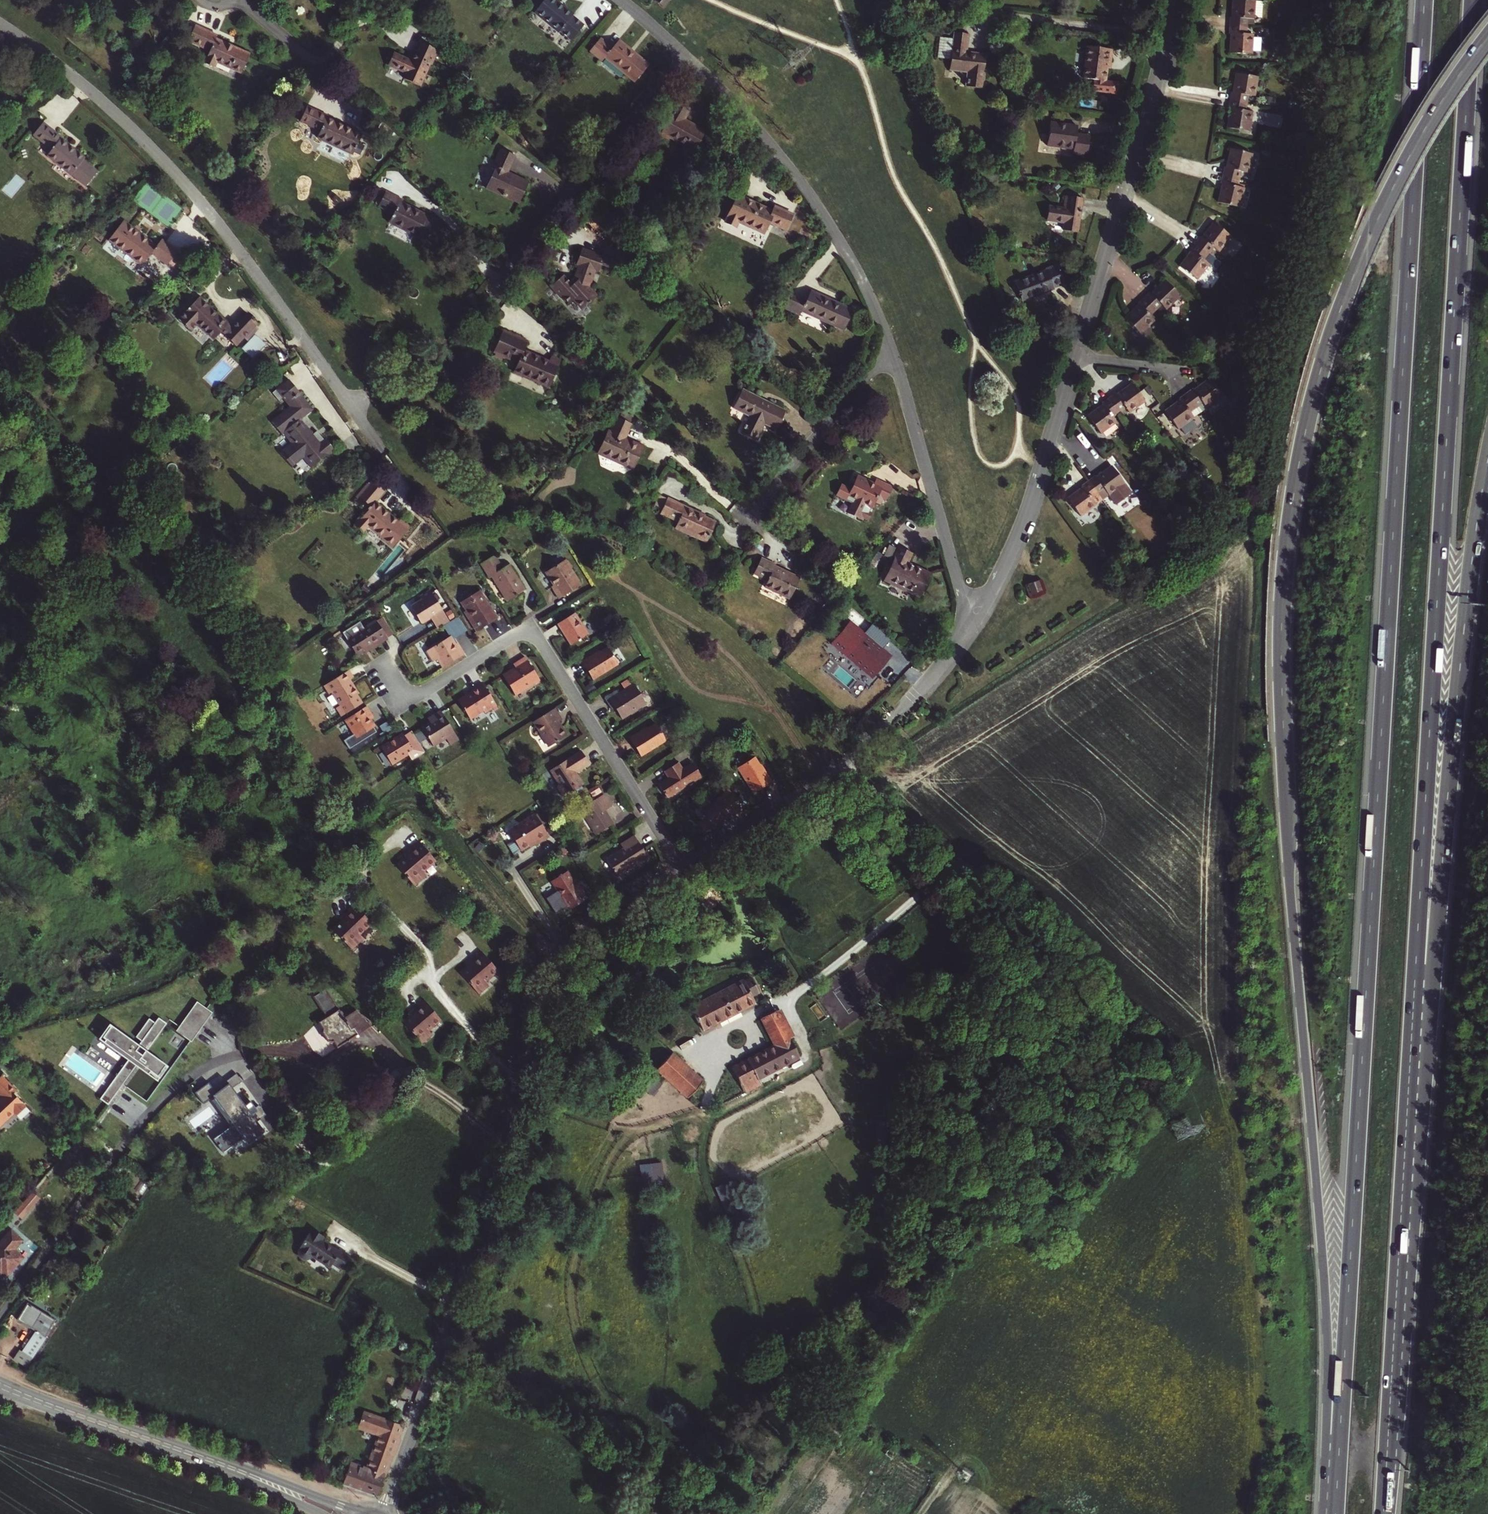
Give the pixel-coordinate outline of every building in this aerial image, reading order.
[(556,0),(545,0),(535,13),(559,33),(560,32),(571,41),(584,25),(573,16),(574,14),(556,0)] [(655,1),(663,8),(670,0),(656,0),(655,1)] [(1232,17),(1231,17),(1230,25),(1247,26),(1247,18),(1253,19),(1253,17),(1261,18),(1262,0),(1255,0),(1233,0),(1232,17)] [(1246,33),(1247,26),(1230,25),(1230,33),(1231,33),(1230,52),(1252,53),(1253,34),(1246,33)] [(218,36),(195,26),(188,41),(206,49),(205,52),(208,53),(204,63),(214,68),(216,62),(242,74),(250,56),(232,47),(216,40),(218,36)] [(983,77),(986,54),(978,53),(978,54),(967,53),(969,34),(954,32),(953,38),(940,36),(937,57),(951,59),(949,69),(960,71),(960,69),(970,70),(968,85),(983,88),(985,77),(983,77)] [(612,49),(600,39),(590,51),(603,62),(606,58),(635,82),(649,65),(618,41),(612,49)] [(412,61),(394,53),(388,65),(407,73),(404,79),(419,86),(429,64),(431,65),(438,50),(421,43),(412,61)] [(1112,49),(1088,46),(1084,78),(1106,80),(1107,68),(1108,62),(1110,62),(1112,49)] [(1231,91),(1229,101),(1246,103),(1248,96),(1254,96),(1257,77),(1235,73),(1232,92),(1231,91)] [(684,120),(694,103),(681,95),(670,114),(672,115),(660,135),(668,140),(670,138),(684,146),(681,151),(691,157),(705,132),(684,120)] [(1230,108),(1227,127),(1248,131),(1251,111),(1245,110),(1246,103),(1229,101),(1228,108),(1230,108)] [(354,155),(363,135),(328,119),(329,117),(308,107),(301,122),(321,131),(318,138),(354,155)] [(1077,126),(1050,122),(1047,145),(1073,148),(1072,153),(1086,155),(1089,136),(1076,134),(1077,126)] [(87,187),(98,172),(83,161),(85,158),(61,140),(62,139),(43,124),(38,130),(34,136),(52,150),(47,158),(71,176),(72,176),(87,187)] [(1251,153),(1230,149),(1226,167),(1224,167),(1222,176),(1239,179),(1241,172),(1247,174),(1251,153)] [(516,156),(501,150),(492,168),(495,169),(487,187),(520,202),(529,181),(515,175),(514,176),(508,174),(516,156)] [(1239,207),(1243,188),(1237,186),(1239,179),(1222,176),(1220,183),(1222,184),(1217,202),(1239,207)] [(424,241),(435,220),(402,203),(403,201),(386,192),(379,207),(394,214),(389,223),(424,241)] [(773,211),(739,194),(726,221),(737,225),(739,220),(765,232),(769,221),(786,229),(793,214),(775,205),(773,211)] [(1063,208),(1049,206),(1047,220),(1065,222),(1064,230),(1078,231),(1079,218),(1082,197),(1068,196),(1067,208),(1063,208)] [(156,247),(123,221),(109,241),(142,267),(152,254),(167,266),(170,262),(172,264),(178,257),(176,255),(178,252),(161,240),(156,247)] [(1201,237),(1196,244),(1209,254),(1214,248),(1219,252),(1231,236),(1214,223),(1202,238),(1201,237)] [(1192,252),(1180,266),(1197,279),(1209,264),(1204,260),(1209,254),(1196,244),(1190,251),(1192,252)] [(562,280),(553,288),(557,293),(559,291),(566,299),(570,295),(578,304),(584,299),(588,304),(598,295),(589,287),(591,282),(590,281),(594,271),(598,273),(604,257),(582,249),(576,265),(578,265),(575,276),(569,282),(563,275),(560,277),(562,280)] [(1024,300),(1053,288),(1053,287),(1063,283),(1056,265),(1046,269),(1046,270),(1017,281),(1024,300)] [(562,280),(560,277),(551,285),(553,288),(562,280)] [(1150,293),(1145,298),(1156,310),(1162,305),(1166,310),(1180,296),(1165,280),(1151,293),(1150,293)] [(805,302),(791,295),(786,309),(800,315),(802,310),(844,329),(852,310),(810,291),(805,302)] [(1140,334),(1155,320),(1151,315),(1156,310),(1145,298),(1138,304),(1139,305),(1125,317),(1140,334)] [(217,316),(199,299),(193,306),(190,304),(183,311),(186,314),(179,321),(192,333),(198,326),(214,341),(222,332),(225,335),(225,336),(237,347),(258,324),(246,313),(232,329),(229,326),(229,325),(218,315),(217,316)] [(527,342),(503,332),(494,352),(496,353),(505,357),(518,362),(514,372),(549,387),(560,362),(550,357),(548,362),(524,351),(527,342)] [(254,357),(267,344),(257,334),(244,346),(254,357)] [(1187,393),(1197,406),(1202,403),(1206,408),(1222,396),(1209,378),(1194,389),(1193,388),(1187,393)] [(276,388),(277,390),(290,381),(288,379),(276,388)] [(310,469),(333,452),(326,441),(320,446),(313,437),(301,421),(314,411),(290,381),(277,390),(284,399),(290,408),(271,422),(281,435),(283,434),(291,444),(281,451),(293,466),(302,459),(310,469)] [(1125,408),(1129,413),(1145,401),(1132,384),(1116,395),(1115,394),(1109,399),(1119,412),(1125,408)] [(284,399),(277,390),(273,393),(280,402),(284,399)] [(761,399),(743,390),(734,406),(751,415),(747,424),(746,423),(742,430),(758,438),(763,428),(761,427),(764,420),(769,422),(769,424),(776,428),(785,411),(772,404),(771,406),(760,401),(761,399)] [(1182,398),(1165,411),(1177,428),(1194,416),(1190,411),(1197,406),(1187,393),(1181,397),(1182,398)] [(1101,433),(1117,422),(1113,417),(1119,412),(1109,399),(1103,404),(1103,405),(1088,416),(1101,433)] [(611,432),(608,430),(598,453),(633,469),(644,446),(625,438),(632,424),(618,417),(611,432)] [(313,437),(320,446),(324,443),(317,433),(313,437)] [(293,466),(281,451),(279,453),(290,468),(293,466)] [(1111,466),(1096,477),(1095,476),(1089,481),(1103,499),(1124,483),(1111,466)] [(886,501),(893,487),(876,479),(874,484),(858,476),(850,491),(841,486),(836,497),(845,501),(847,497),(872,508),(873,507),(878,497),(883,499),(886,501)] [(392,547),(409,527),(400,519),(397,522),(374,502),(385,490),(373,480),(369,485),(367,483),(355,497),(357,498),(355,501),(367,511),(355,525),(363,532),(368,526),(392,547)] [(1080,516),(1103,499),(1089,481),(1082,486),(1083,487),(1067,498),(1080,516)] [(668,499),(660,495),(655,505),(663,509),(668,499)] [(878,510),(883,499),(878,497),(873,507),(878,510)] [(699,513),(668,499),(663,509),(661,513),(678,520),(697,530),(696,533),(708,539),(716,523),(698,515),(699,513)] [(695,535),(696,533),(697,530),(678,520),(675,526),(695,535)] [(900,547),(884,580),(920,597),(930,574),(907,564),(912,553),(900,547)] [(493,555),(481,563),(489,577),(491,576),(507,601),(524,590),(508,565),(502,568),(493,555)] [(775,564),(761,557),(754,573),(768,580),(765,586),(790,598),(800,577),(775,565),(775,564)] [(565,560),(546,571),(554,585),(557,590),(555,591),(559,599),(580,585),(565,560)] [(1041,590),(1038,581),(1029,584),(1032,593),(1041,590)] [(420,623),(430,617),(434,615),(435,616),(442,611),(429,590),(419,596),(422,600),(410,607),(420,623)] [(489,607),(479,591),(461,602),(467,611),(464,612),(476,631),(497,618),(490,607),(489,607)] [(430,617),(437,629),(449,621),(442,611),(435,616),(434,615),(430,617)] [(557,623),(571,644),(588,634),(574,613),(557,623)] [(458,618),(445,626),(451,635),(464,627),(458,618)] [(387,638),(379,626),(376,620),(346,639),(356,655),(379,640),(380,643),(387,638)] [(379,626),(387,638),(395,634),(387,621),(379,626)] [(875,654),(881,647),(867,635),(854,650),(862,656),(856,664),(871,677),(884,662),(875,654)] [(437,659),(443,667),(464,654),(459,646),(457,647),(452,639),(446,643),(444,639),(425,651),(432,662),(437,659)] [(595,655),(594,653),(581,662),(592,679),(618,663),(607,647),(595,655)] [(884,662),(890,654),(881,647),(875,654),(884,662)] [(862,656),(854,650),(848,657),(856,664),(862,656)] [(539,680),(524,656),(513,664),(515,668),(510,671),(509,670),(502,675),(514,695),(539,680)] [(352,678),(347,670),(346,671),(323,685),(329,694),(332,693),(339,705),(336,707),(342,716),(360,704),(355,696),(357,694),(349,680),(352,678)] [(471,692),(458,700),(469,719),(482,710),(484,713),(496,706),(482,683),(470,691),(471,692)] [(615,709),(621,719),(646,704),(634,684),(618,694),(616,690),(604,698),(612,711),(615,709)] [(366,706),(344,720),(356,738),(375,726),(371,720),(368,716),(372,714),(366,706)] [(554,708),(532,721),(548,746),(566,735),(558,722),(561,720),(554,708)] [(457,739),(439,710),(430,716),(433,720),(429,722),(421,727),(432,746),(445,738),(449,744),(457,739)] [(643,731),(642,730),(629,738),(640,756),(665,740),(655,723),(643,731)] [(424,752),(411,730),(403,735),(403,733),(381,747),(391,764),(409,753),(413,760),(424,752)] [(580,750),(550,770),(558,784),(556,786),(563,797),(574,789),(581,785),(583,784),(575,771),(588,762),(580,750)] [(754,757),(737,767),(753,793),(771,782),(763,769),(762,770),(754,757)] [(692,763),(680,771),(676,763),(664,771),(668,778),(658,785),(666,797),(700,776),(692,763)] [(709,829),(714,825),(729,815),(731,818),(742,810),(731,792),(725,795),(724,793),(715,799),(716,801),(702,810),(706,817),(697,823),(703,833),(709,829)] [(602,795),(581,808),(597,833),(612,824),(604,811),(610,807),(602,795)] [(535,814),(509,830),(520,850),(535,841),(536,844),(549,836),(535,814)] [(623,848),(614,854),(606,859),(616,876),(647,857),(634,835),(620,844),(623,848)] [(435,860),(418,841),(408,850),(410,853),(405,857),(395,865),(414,886),(426,875),(422,871),(435,860)] [(785,850),(776,855),(779,861),(788,856),(785,850)] [(567,871),(551,880),(561,896),(558,898),(564,908),(568,905),(570,909),(586,898),(574,879),(573,880),(567,871)] [(371,923),(353,905),(343,915),(345,917),(340,922),(332,930),(351,950),(362,939),(358,935),(371,923)] [(484,980),(497,969),(481,950),(470,960),(472,962),(467,967),(460,973),(478,994),(488,985),(484,980)] [(703,1029),(755,1003),(751,996),(758,993),(750,978),(743,981),(691,1007),(695,1015),(694,1015),(698,1022),(699,1022),(703,1029)] [(336,1046),(370,1025),(361,1017),(355,1010),(343,1017),(341,1014),(342,1014),(340,1010),(339,1011),(325,989),(313,996),(326,1016),(318,1021),(322,1029),(321,1032),(326,1040),(331,1041),(332,1040),(336,1046)] [(439,1019),(423,999),(412,1009),(414,1011),(409,1016),(402,1022),(420,1043),(430,1034),(426,1030),(439,1019)] [(212,1012),(197,1001),(179,1026),(193,1036),(210,1012),(211,1013),(212,1012)] [(776,1010),(762,1018),(771,1036),(785,1029),(776,1010)] [(152,1029),(158,1034),(166,1023),(158,1017),(154,1022),(156,1023),(152,1029)] [(127,1060),(100,1099),(108,1105),(138,1063),(156,1076),(165,1064),(146,1051),(158,1034),(152,1029),(156,1023),(154,1022),(149,1018),(141,1028),(145,1031),(144,1033),(145,1034),(140,1040),(141,1041),(138,1045),(109,1024),(108,1026),(110,1027),(102,1038),(105,1040),(130,1057),(127,1060)] [(135,1037),(140,1040),(145,1034),(144,1033),(145,1031),(141,1028),(135,1037)] [(776,1046),(733,1068),(745,1092),(778,1076),(774,1069),(799,1057),(785,1029),(771,1036),(776,1046)] [(105,1040),(103,1043),(127,1060),(130,1057),(105,1040)] [(702,1080),(672,1053),(671,1053),(657,1069),(687,1097),(702,1080)] [(235,1071),(213,1088),(215,1091),(228,1081),(231,1086),(237,1082),(233,1077),(237,1074),(235,1071)] [(9,1109),(11,1111),(20,1103),(9,1090),(11,1087),(0,1076),(0,1117),(0,1113),(7,1107),(9,1109)] [(257,1109),(249,1099),(244,1103),(231,1086),(228,1081),(215,1091),(213,1088),(207,1081),(194,1091),(202,1102),(212,1095),(223,1110),(226,1108),(235,1120),(212,1137),(223,1151),(243,1136),(247,1142),(264,1129),(252,1113),(257,1109)] [(0,1113),(0,1117),(9,1109),(7,1107),(0,1113)] [(107,1129),(101,1124),(94,1133),(101,1138),(107,1129)] [(81,1145),(76,1141),(69,1148),(76,1152),(81,1145)] [(663,1161),(652,1162),(652,1173),(643,1174),(644,1185),(665,1184),(663,1161)] [(37,1200),(29,1193),(20,1204),(13,1212),(21,1219),(37,1200)] [(11,1230),(0,1243),(0,1272),(1,1271),(7,1276),(23,1257),(13,1249),(21,1239),(11,1230)] [(300,1248),(330,1265),(332,1263),(341,1268),(349,1255),(339,1248),(337,1250),(320,1240),(323,1236),(313,1230),(310,1234),(309,1233),(299,1248),(300,1248)] [(330,1267),(330,1265),(300,1248),(298,1252),(299,1255),(299,1256),(301,1258),(302,1259),(304,1259),(306,1259),(308,1258),(309,1257),(310,1255),(330,1267)] [(55,1319),(27,1302),(17,1319),(36,1331),(31,1338),(34,1340),(33,1341),(31,1340),(23,1352),(19,1349),(13,1359),(26,1367),(46,1336),(45,1335),(55,1319)] [(342,1484),(377,1496),(402,1425),(385,1418),(385,1420),(363,1412),(358,1426),(380,1434),(367,1470),(355,1465),(358,1459),(347,1455),(344,1464),(349,1466),(342,1484)] [(896,1453),(888,1448),(884,1454),(892,1459),(896,1453)]
